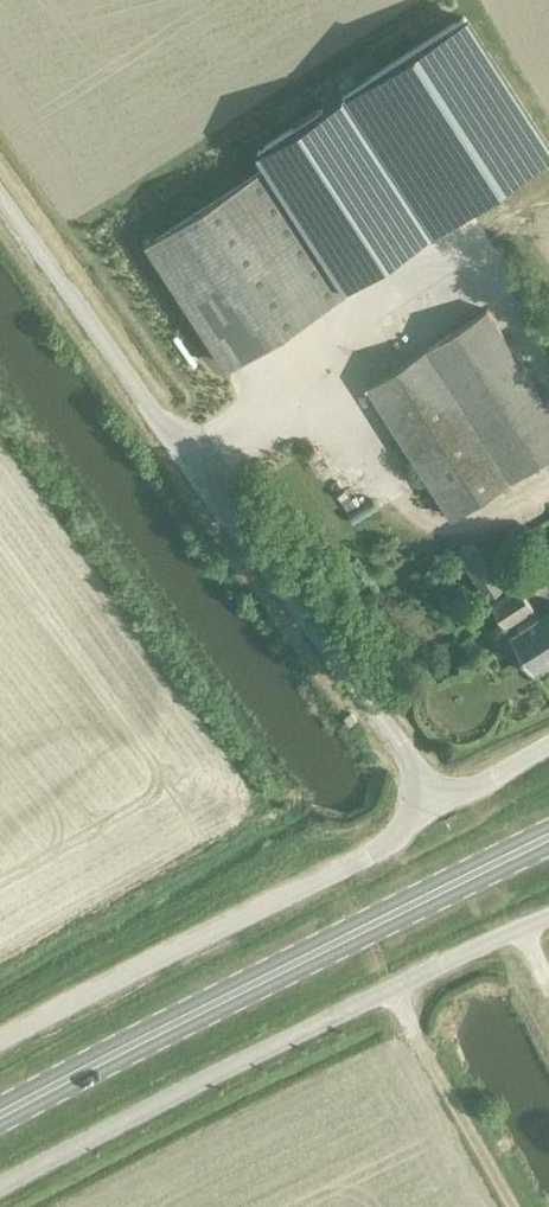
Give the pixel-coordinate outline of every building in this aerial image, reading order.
[(255,155),(264,170),(341,289),(548,156),(548,150),(465,19),(255,155)] [(226,364),(341,289),(264,170),(148,244),(226,364)] [(368,387),(452,518),(548,455),(548,405),(488,309),(452,332),(426,349),(368,387)] [(489,598),(504,589),(472,538),(457,548),(489,598)] [(548,662),(548,611),(539,617),(520,587),(492,604),(506,626),(515,621),(521,630),(512,635),(534,672),(548,662)] [(372,594),(354,605),(360,616),(378,604),(372,594)]
